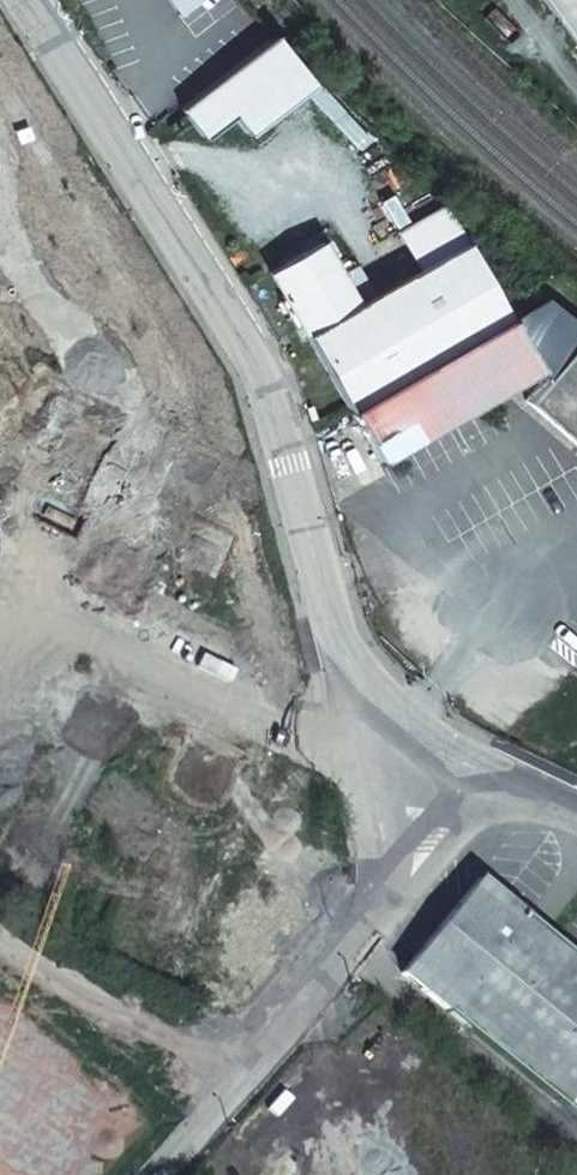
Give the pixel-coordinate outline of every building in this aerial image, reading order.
[(576,43),(576,0),(544,0),(576,43)] [(312,86),(281,46),(273,38),(181,108),(204,139),(233,117),(247,136),(312,86)] [(511,320),(466,242),(442,255),(354,304),(318,243),(270,272),(353,413),(397,387),(511,320)] [(397,387),(353,413),(380,458),(538,367),(511,320),(397,387)] [(461,887),(386,984),(576,1132),(576,977),(461,887)]
